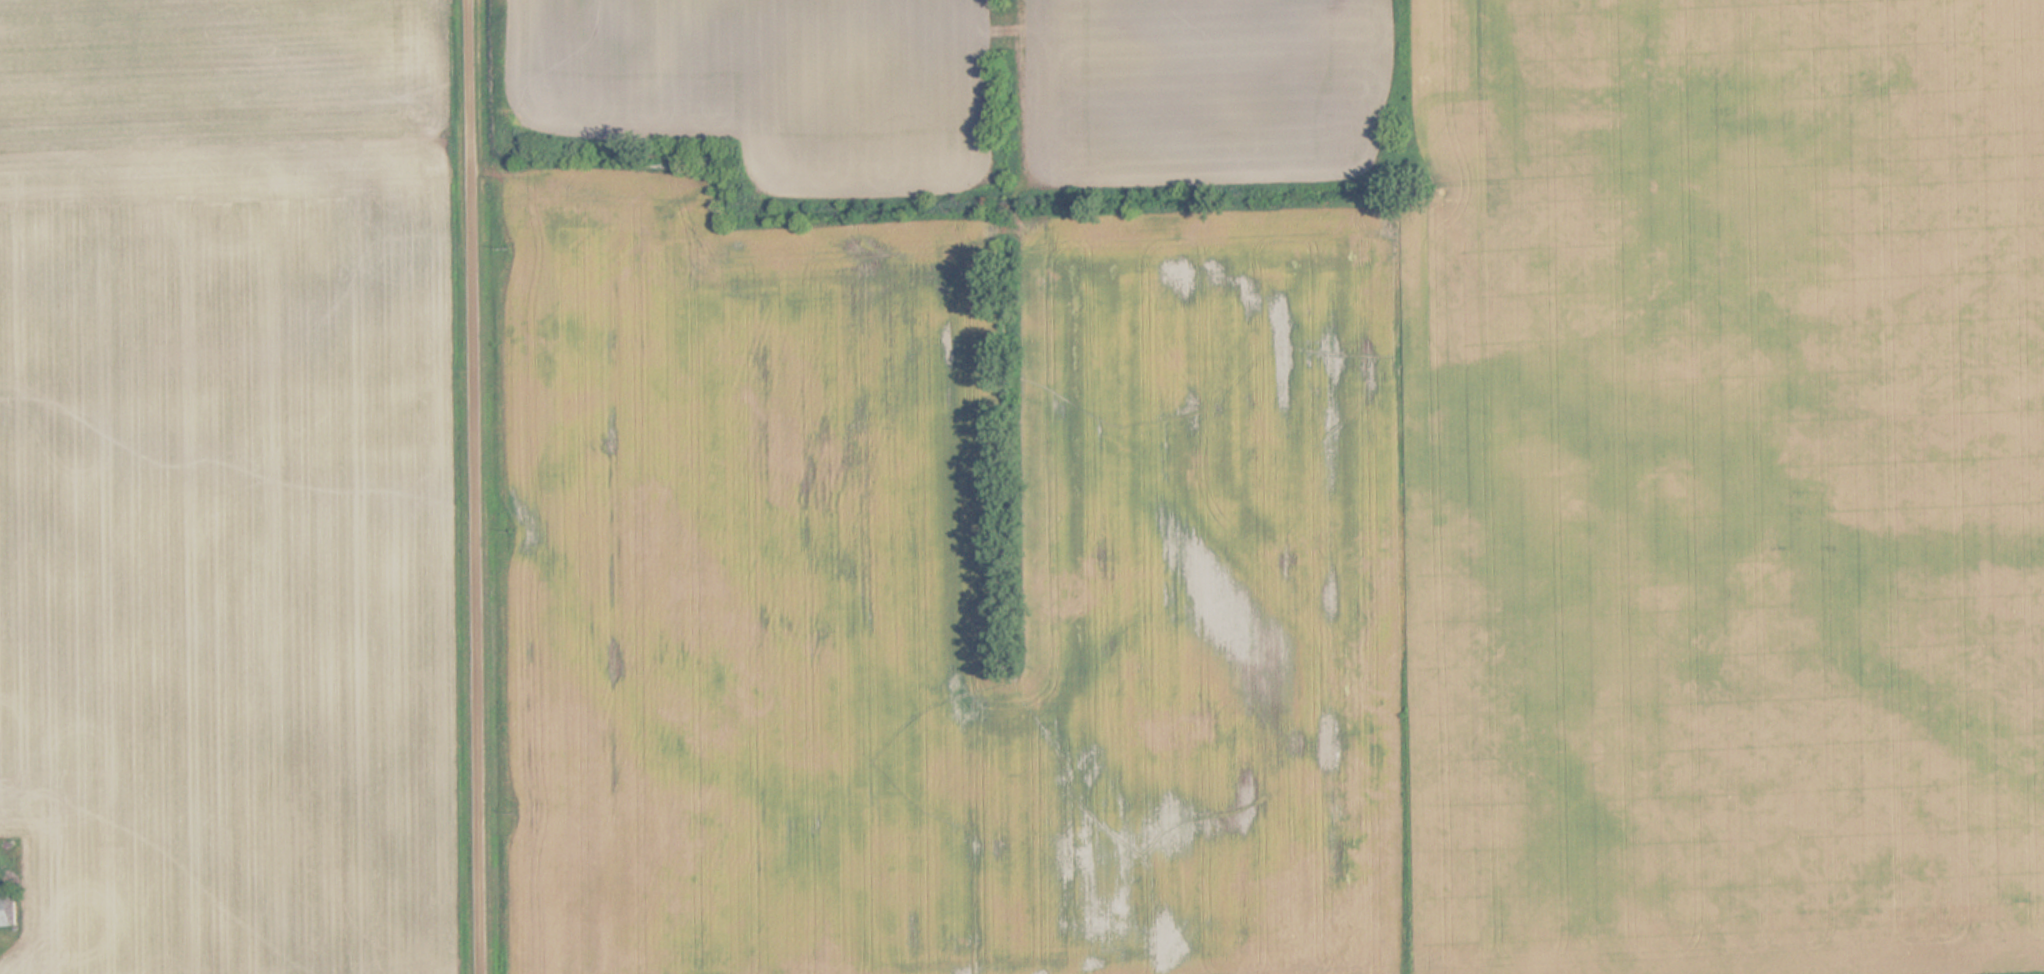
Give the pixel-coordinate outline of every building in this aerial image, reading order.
[(25,912),(24,896),(0,896),(0,913),(25,912)]
